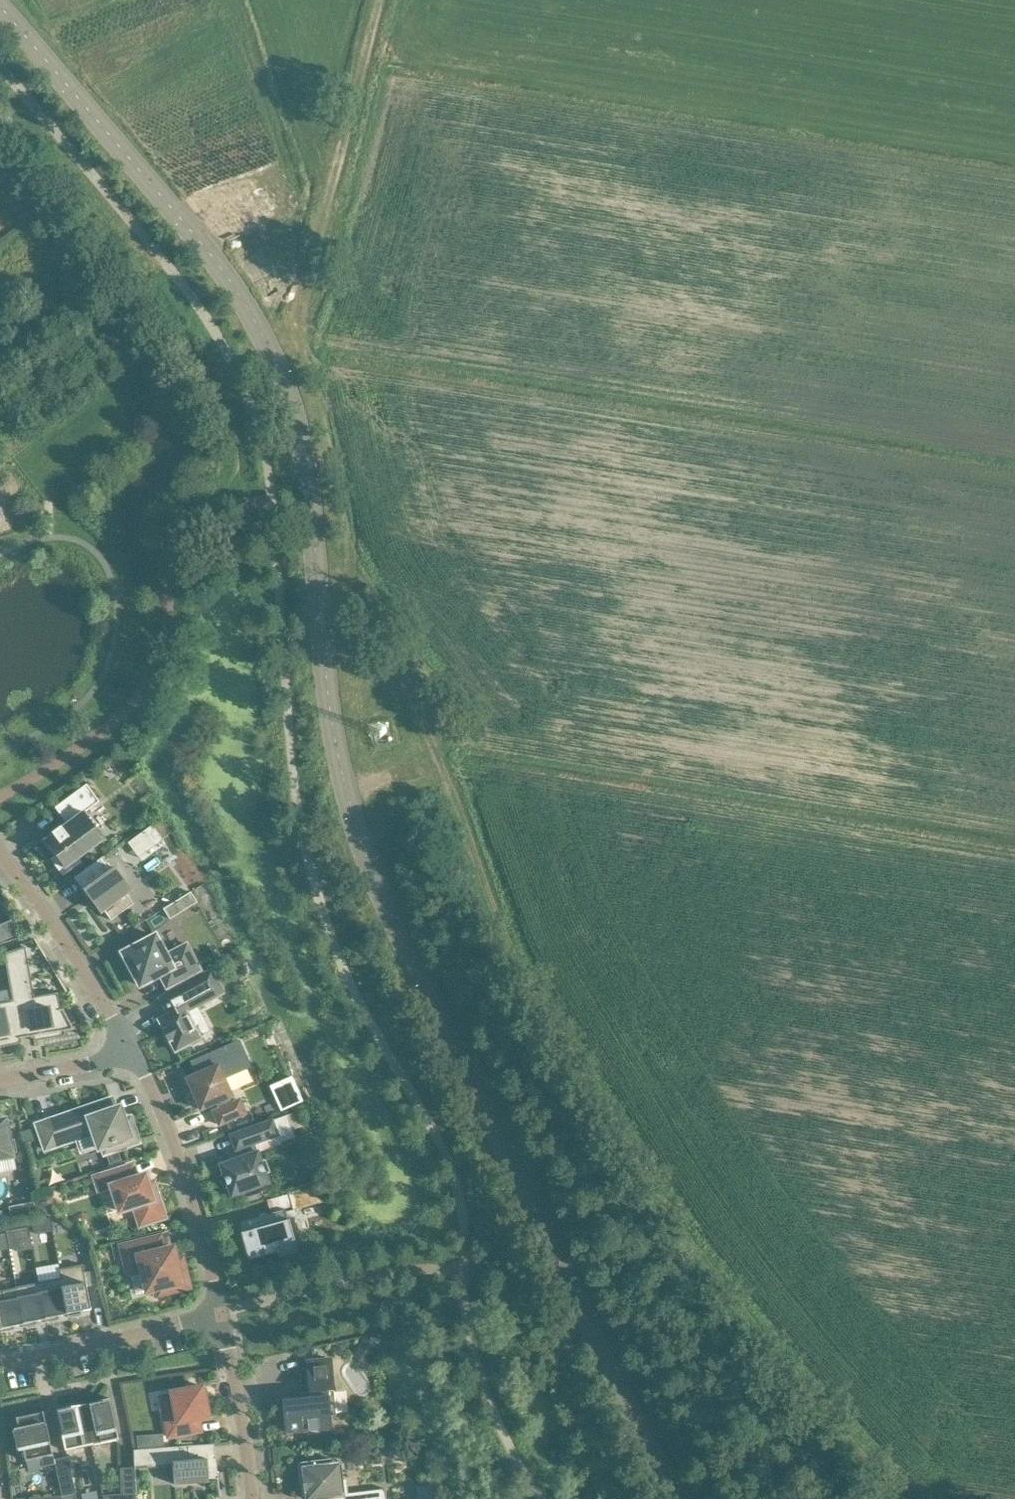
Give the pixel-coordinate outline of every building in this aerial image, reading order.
[(44,842),(50,850),(50,849),(54,854),(53,855),(55,857),(52,859),(64,875),(81,862),(78,859),(92,849),(98,844),(90,833),(96,829),(85,813),(100,802),(88,784),(55,808),(57,810),(58,809),(69,824),(66,825),(66,826),(63,828),(62,827),(53,833),(54,836),(46,842),(45,841),(44,842)] [(102,913),(105,911),(106,913),(112,920),(122,912),(123,913),(134,904),(127,895),(132,891),(116,868),(113,870),(104,857),(75,878),(92,902),(94,901),(102,913)] [(178,901),(184,911),(198,903),(192,893),(178,901)] [(0,924),(0,942),(17,935),(11,920),(0,924)] [(161,975),(168,988),(201,971),(187,945),(167,956),(156,936),(136,947),(135,944),(120,952),(128,967),(130,966),(141,986),(161,975)] [(5,954),(13,1001),(14,1001),(20,1039),(21,1039),(43,1035),(44,1040),(55,1038),(65,1036),(65,1031),(74,1030),(64,1010),(61,1010),(58,993),(35,997),(26,947),(5,954)] [(223,993),(211,971),(161,998),(169,1015),(159,1020),(165,1030),(164,1031),(170,1042),(171,1041),(176,1052),(201,1038),(194,1026),(204,1021),(196,1007),(205,1002),(205,1003),(223,993)] [(1,1048),(11,1046),(11,1045),(22,1043),(21,1039),(20,1039),(14,1001),(13,1001),(0,1003),(0,1045),(1,1048)] [(202,1110),(217,1103),(220,1109),(214,1112),(220,1125),(246,1114),(240,1101),(233,1104),(230,1098),(232,1097),(233,1096),(225,1079),(251,1067),(240,1041),(192,1062),(193,1062),(192,1062),(198,1075),(188,1079),(202,1110)] [(293,1078),(272,1087),(282,1110),(292,1106),(293,1107),(304,1102),(293,1078)] [(112,1100),(38,1125),(46,1150),(76,1139),(82,1156),(104,1148),(109,1165),(122,1161),(118,1150),(139,1143),(131,1118),(125,1120),(122,1112),(116,1114),(115,1109),(112,1100)] [(14,1158),(14,1154),(18,1153),(15,1140),(11,1141),(7,1119),(3,1120),(3,1116),(0,1116),(0,1160),(14,1158)] [(224,1174),(219,1176),(224,1190),(229,1188),(230,1193),(231,1193),(232,1197),(240,1194),(261,1187),(261,1186),(269,1184),(268,1179),(266,1175),(271,1173),(266,1159),(262,1161),(259,1152),(282,1144),(281,1143),(296,1137),(288,1116),(231,1136),(237,1151),(239,1150),(241,1158),(229,1162),(229,1163),(221,1165),(223,1170),(222,1170),(224,1174)] [(129,1167),(96,1178),(100,1192),(113,1188),(121,1212),(135,1207),(141,1225),(165,1217),(156,1187),(150,1189),(146,1175),(133,1180),(129,1167)] [(318,1186),(289,1194),(294,1211),(323,1203),(318,1186)] [(34,1204),(22,1207),(25,1221),(37,1218),(34,1204)] [(286,1210),(284,1210),(240,1223),(243,1233),(242,1234),(249,1260),(277,1252),(279,1258),(299,1252),(290,1220),(289,1220),(286,1210)] [(13,1232),(15,1243),(30,1240),(28,1230),(13,1232)] [(158,1289),(159,1295),(190,1288),(183,1258),(177,1260),(174,1248),(164,1251),(161,1237),(122,1247),(129,1274),(142,1271),(148,1292),(158,1289)] [(59,1269),(61,1278),(62,1278),(68,1315),(67,1315),(68,1318),(82,1315),(81,1311),(91,1310),(88,1289),(85,1272),(83,1265),(59,1269)] [(92,1271),(85,1272),(88,1289),(95,1288),(92,1271)] [(38,1282),(39,1283),(46,1320),(45,1320),(46,1323),(60,1320),(59,1316),(67,1315),(68,1315),(62,1278),(61,1278),(38,1282)] [(16,1287),(16,1288),(17,1288),(24,1325),(23,1325),(24,1328),(38,1325),(37,1321),(45,1320),(46,1320),(39,1283),(16,1287)] [(0,1291),(0,1321),(2,1330),(1,1330),(1,1333),(15,1330),(15,1326),(23,1325),(24,1325),(17,1288),(16,1288),(0,1291)] [(337,1416),(331,1360),(308,1362),(311,1397),(284,1400),(287,1433),(308,1431),(308,1435),(321,1433),(320,1430),(332,1429),(331,1417),(337,1416)] [(204,1390),(203,1387),(198,1388),(197,1385),(188,1387),(189,1390),(172,1393),(175,1407),(163,1409),(169,1437),(201,1431),(199,1420),(209,1418),(206,1400),(209,1399),(207,1389),(204,1390)] [(111,1399),(83,1405),(92,1445),(119,1440),(111,1399)] [(92,1445),(83,1405),(57,1410),(66,1451),(92,1445)] [(14,1431),(13,1432),(14,1434),(15,1436),(16,1438),(16,1440),(17,1443),(17,1446),(17,1448),(17,1451),(19,1451),(19,1449),(23,1448),(26,1461),(42,1458),(44,1467),(55,1464),(54,1460),(44,1412),(37,1414),(36,1410),(16,1414),(19,1430),(14,1431)] [(135,1467),(174,1464),(175,1484),(210,1482),(210,1480),(218,1479),(220,1497),(221,1497),(214,1444),(134,1450),(135,1467)] [(54,1460),(55,1464),(62,1497),(76,1494),(68,1457),(54,1460)] [(385,1489),(349,1494),(347,1480),(342,1480),(340,1464),(332,1459),(303,1462),(302,1463),(301,1463),(299,1464),(299,1465),(298,1466),(298,1467),(298,1469),(300,1485),(306,1484),(308,1498),(387,1498),(385,1489)] [(135,1468),(121,1469),(122,1495),(103,1496),(104,1498),(137,1498),(135,1468)]
